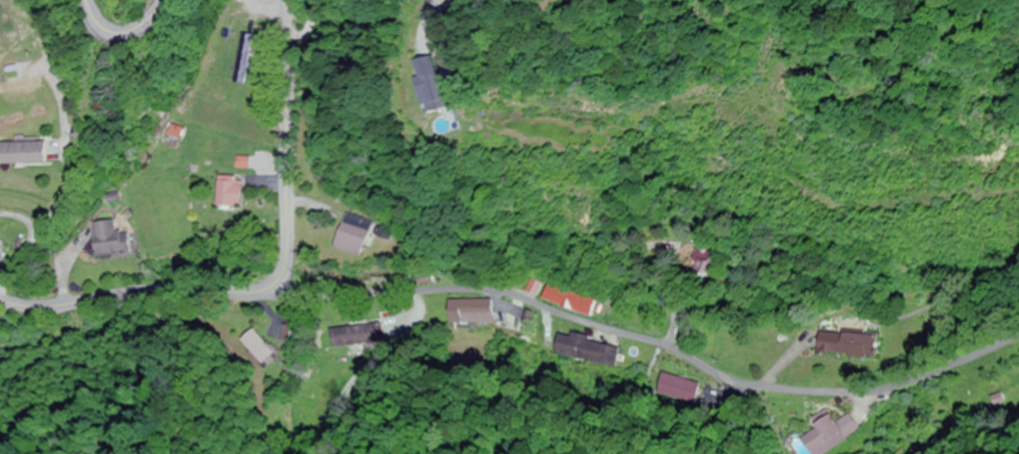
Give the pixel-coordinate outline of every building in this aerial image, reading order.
[(429,113),(461,105),(452,70),(420,77),(429,113)] [(46,164),(46,143),(0,143),(0,164),(46,164)] [(219,206),(243,206),(243,178),(219,178),(219,206)] [(370,220),(343,214),(335,250),(363,255),(370,220)] [(116,232),(115,221),(93,223),(96,257),(131,254),(128,231),(116,232)] [(723,257),(695,249),(689,273),(717,281),(723,257)] [(593,317),(599,298),(551,283),(545,301),(593,317)] [(450,300),(450,324),(491,324),(491,300),(450,300)] [(332,330),(334,348),(383,343),(381,325),(332,330)] [(284,341),(300,346),(304,330),(288,326),(284,341)] [(264,368),(279,356),(257,330),(242,342),(264,368)] [(879,336),(821,333),(820,355),(877,358),(879,336)] [(658,393),(695,406),(702,386),(665,373),(658,393)] [(859,432),(850,415),(835,423),(833,418),(800,436),(810,453),(820,453),(859,432)]
